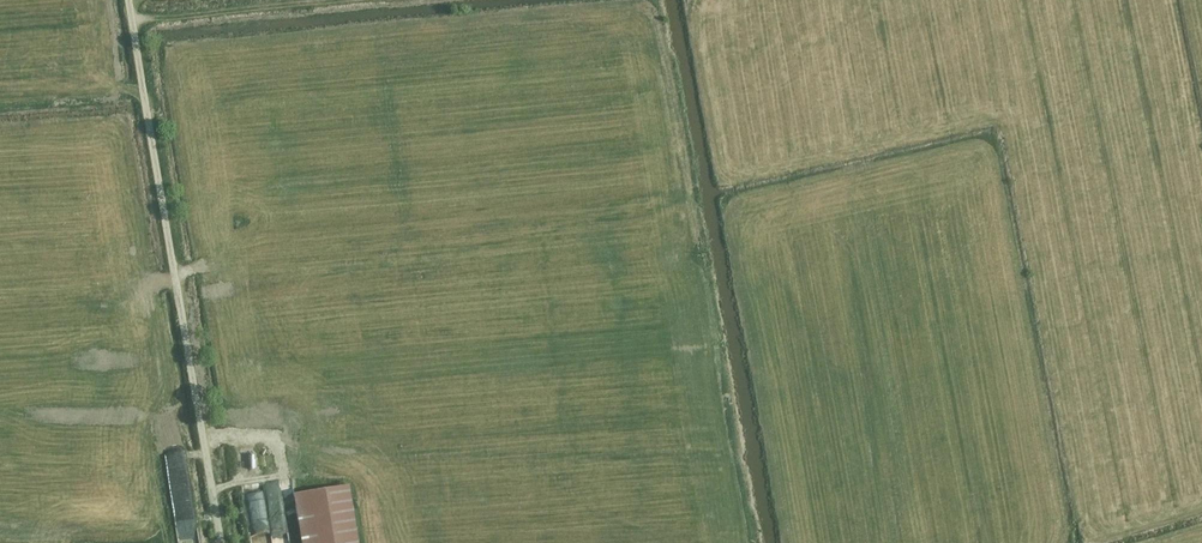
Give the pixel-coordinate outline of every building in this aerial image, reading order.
[(281,479),(265,482),(274,529),(291,526),(287,503),(286,503),(281,479)] [(301,498),(309,542),(362,542),(353,489),(301,498)]
